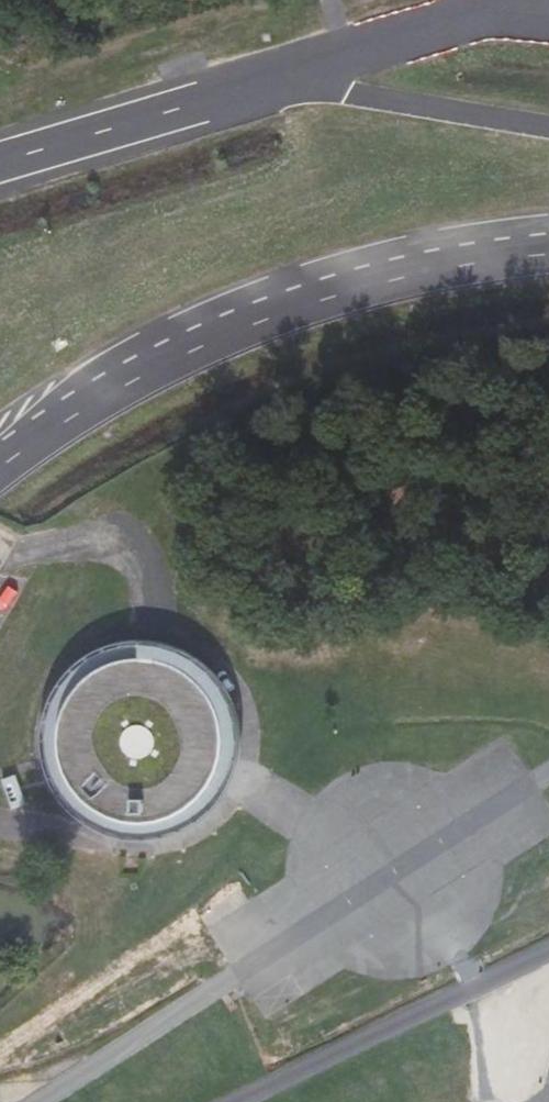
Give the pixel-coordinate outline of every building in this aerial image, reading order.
[(53,720),(52,734),(52,747),(54,760),(58,772),(63,784),(70,796),(78,806),(87,815),(98,823),(110,829),(122,834),(135,837),(148,838),(161,838),(174,836),(186,832),(198,827),(209,820),(220,812),(229,802),(236,792),(243,780),(247,768),(251,755),(252,742),(252,728),(249,715),(245,702),(239,690),(232,678),(223,668),(213,659),(202,651),(189,645),(176,641),(163,639),(149,638),(135,639),(122,642),(109,647),(97,654),(86,662),(77,672),(68,683),(62,694),(56,707),(53,720)]
